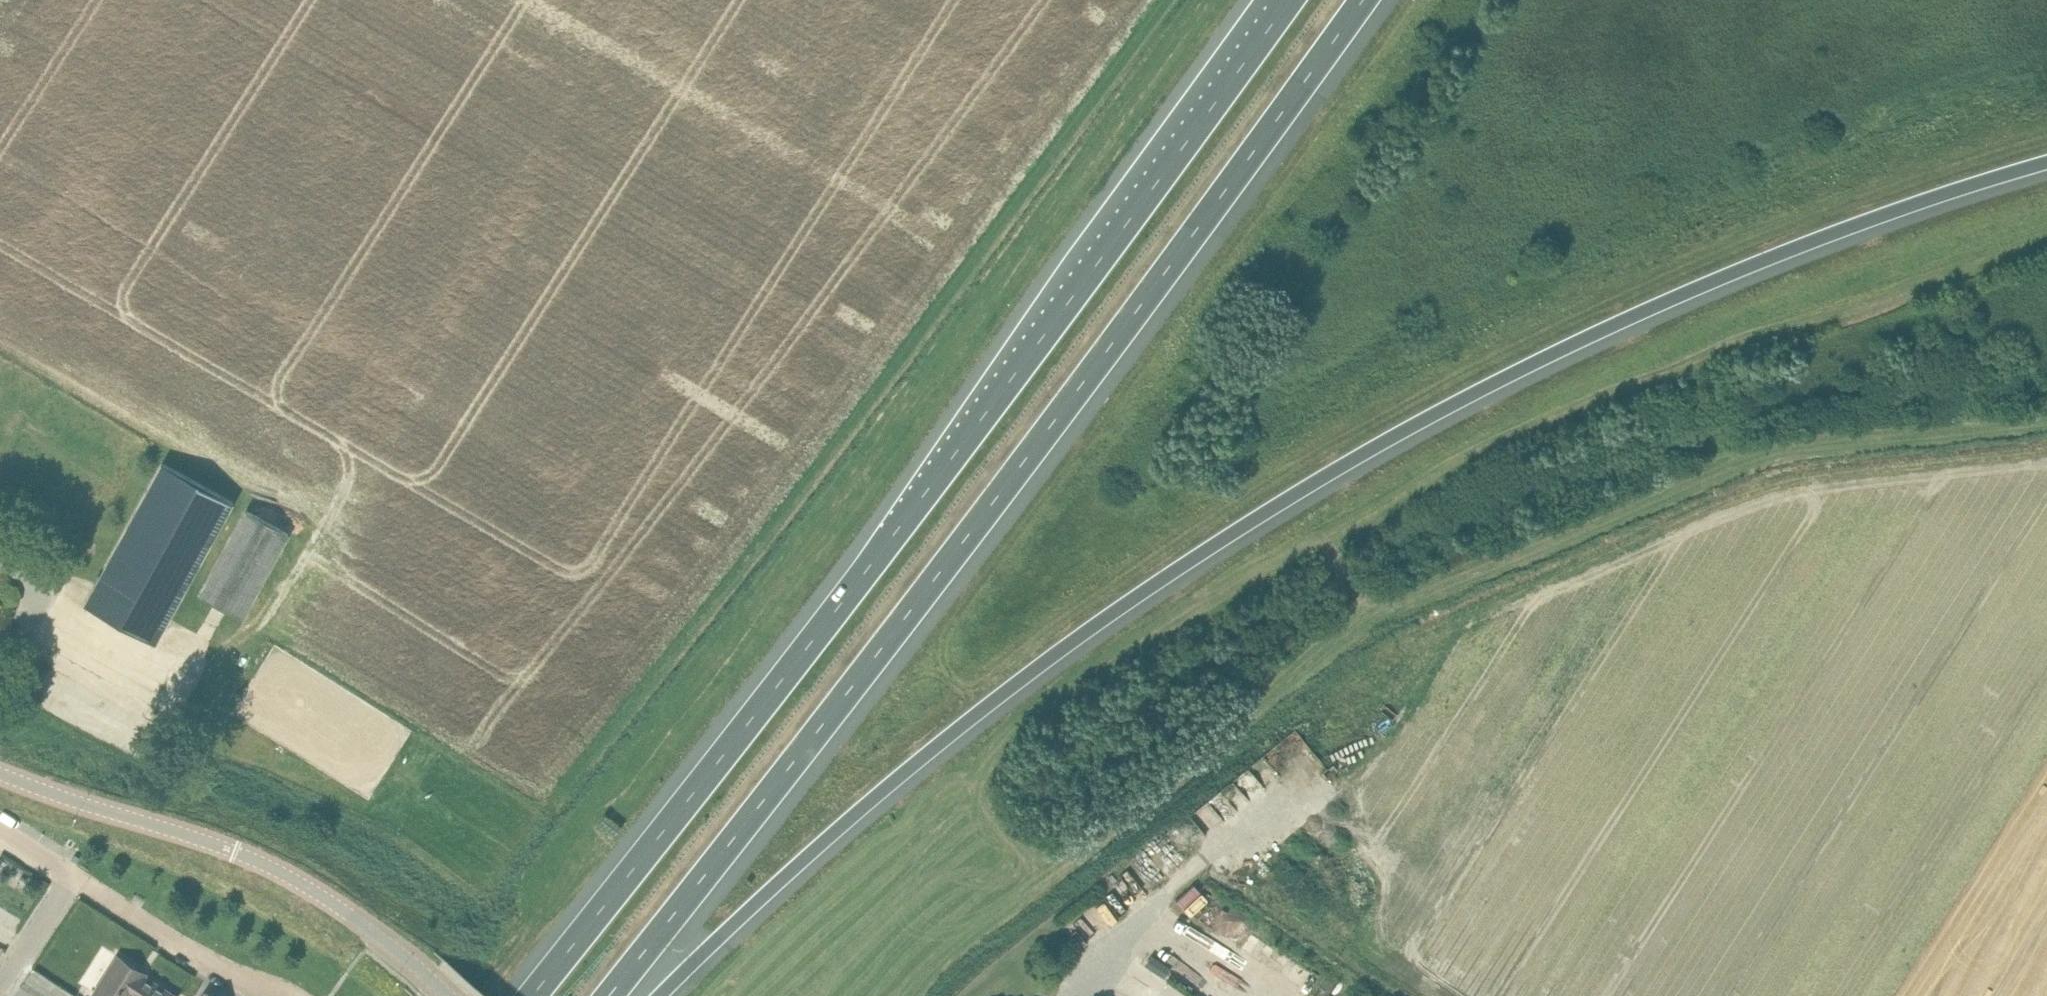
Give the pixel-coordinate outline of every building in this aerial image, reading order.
[(156,643),(232,504),(162,466),(86,604),(156,643)] [(243,619),(290,534),(247,511),(200,595),(243,619)] [(1246,952),(1265,932),(1242,911),(1224,931),(1246,952)] [(1286,966),(1299,971),(1304,956),(1291,952),(1286,966)] [(1152,955),(1145,966),(1164,979),(1172,967),(1152,955)] [(94,993),(100,995),(177,995),(139,972),(140,970),(118,956),(94,993)]
